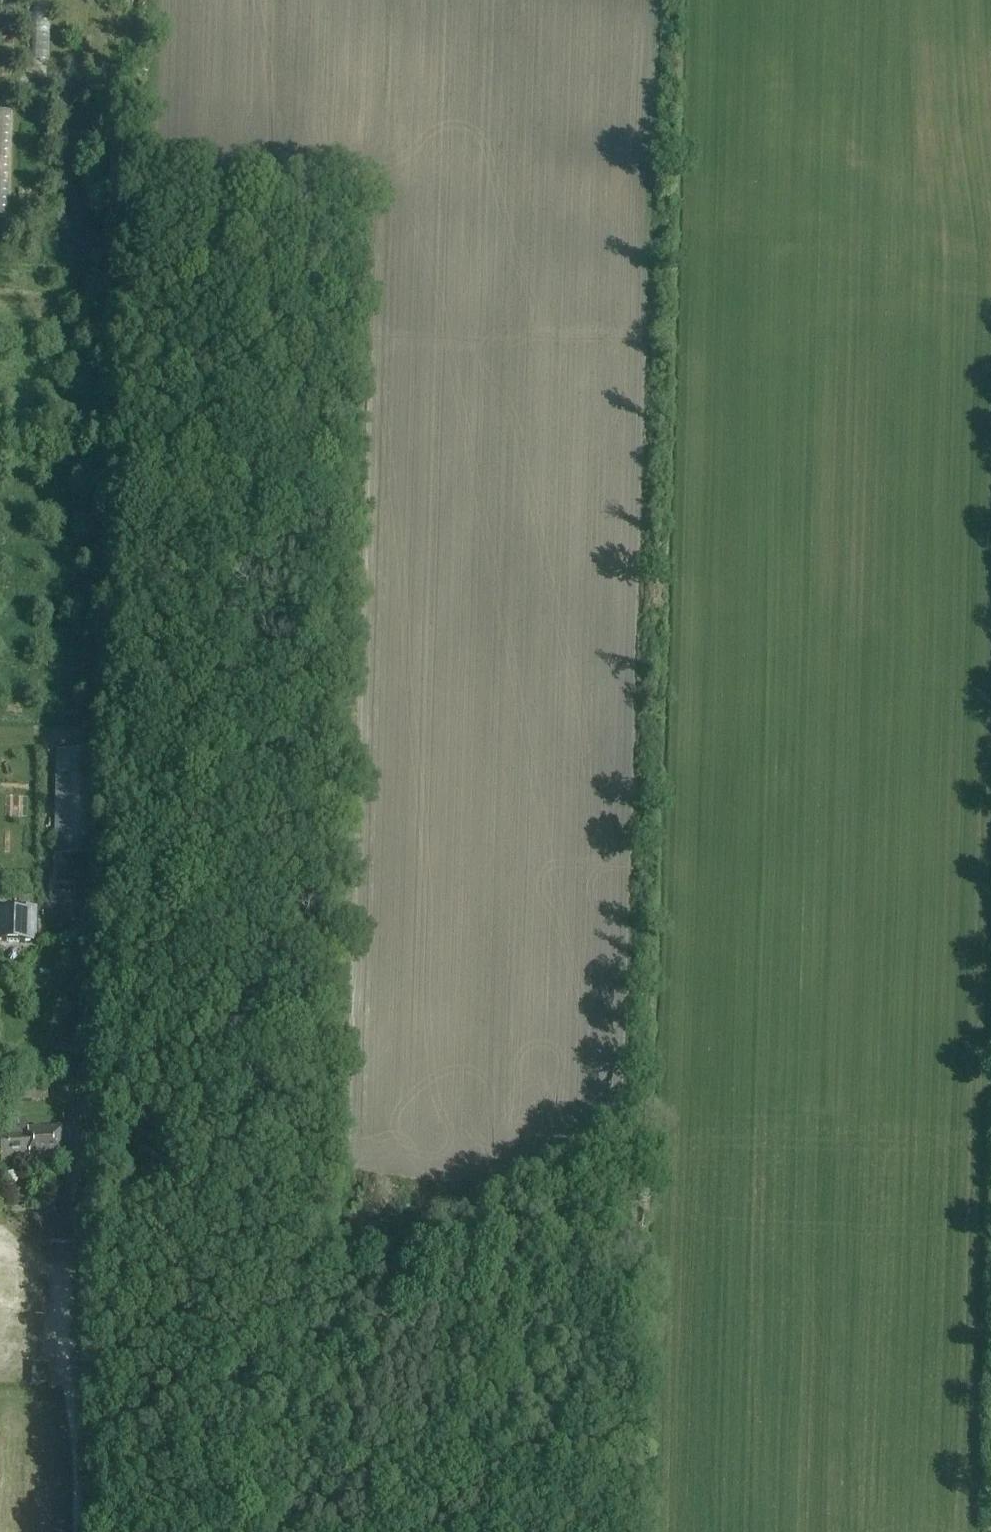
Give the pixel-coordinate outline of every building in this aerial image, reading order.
[(14,108),(0,108),(0,214),(12,214),(14,108)] [(57,751),(55,856),(102,857),(104,752),(57,751)] [(36,943),(37,909),(16,909),(16,912),(0,911),(0,942),(36,943)] [(95,1175),(94,1157),(92,1124),(62,1126),(2,1129),(2,1138),(1,1138),(1,1154),(3,1154),(4,1162),(76,1158),(76,1172),(81,1176),(95,1175)]
